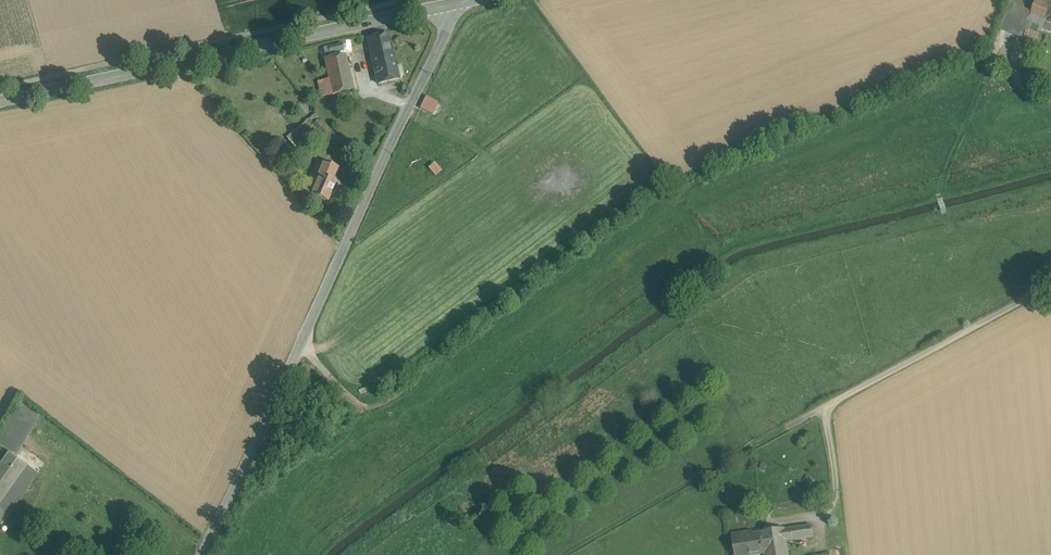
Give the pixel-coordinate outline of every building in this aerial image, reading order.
[(1036,1),(1029,19),(1039,23),(1041,17),(1050,21),(1050,7),(1036,1)] [(388,34),(368,39),(372,58),(393,53),(388,34)] [(393,53),(372,58),(378,84),(399,79),(393,53)] [(346,54),(325,59),(329,80),(333,95),(346,92),(354,90),(346,54)] [(329,80),(319,82),(323,97),(333,95),(329,80)] [(438,102),(426,97),(420,108),(432,114),(438,102)] [(327,107),(320,111),(332,126),(339,122),(327,107)] [(324,124),(316,114),(308,121),(316,131),(324,124)] [(308,121),(287,137),(296,148),(316,131),(308,121)] [(324,161),(318,175),(319,176),(316,185),(306,181),(302,190),(312,194),(328,201),(336,182),(333,180),(338,167),(324,161)] [(434,161),(428,167),(436,175),(442,169),(434,161)] [(0,465),(0,503),(27,465),(9,452),(0,465)] [(0,503),(0,527),(38,473),(27,465),(0,503)] [(784,529),(760,532),(764,553),(764,554),(788,551),(786,541),(813,537),(811,526),(785,530),(784,529)] [(747,536),(746,533),(732,535),(735,554),(750,554),(764,553),(761,534),(747,536)]
